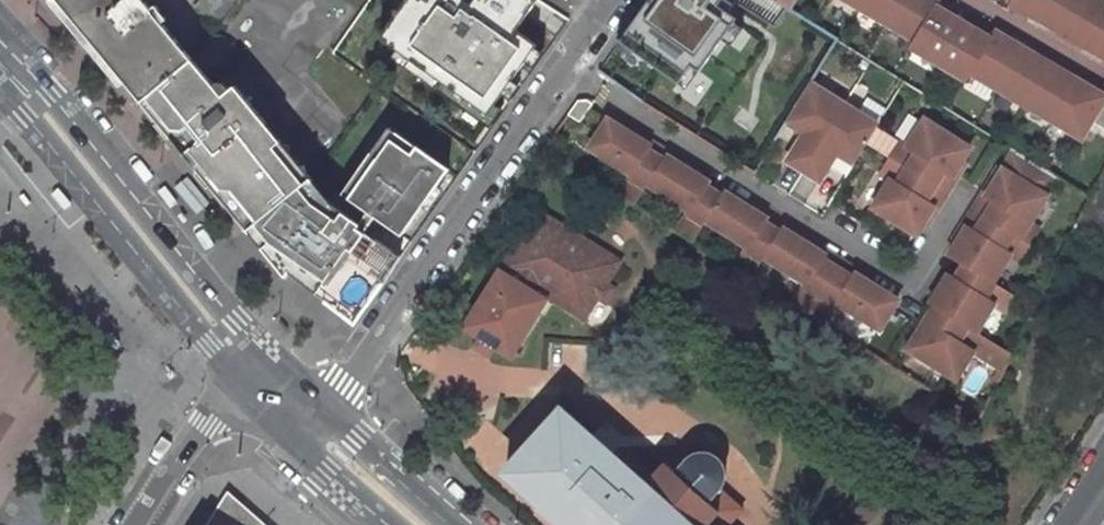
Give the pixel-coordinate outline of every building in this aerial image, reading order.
[(143,0),(58,0),(101,52),(142,102),(194,61),(193,60),(143,0)] [(194,9),(217,28),(238,0),(201,0),(194,9)] [(492,119),(562,20),(533,0),(471,0),(469,3),(465,0),(407,0),(379,39),(492,119)] [(647,2),(692,34),(704,18),(723,32),(745,0),(649,0),(647,2)] [(916,39),(912,46),(967,78),(971,71),(1082,136),(1093,117),(1103,99),(1103,94),(994,29),(990,36),(935,4),(937,0),(850,0),(916,39)] [(1010,2),(1103,56),(1103,1),(1102,0),(1011,0),(1010,2)] [(692,34),(647,2),(622,38),(598,71),(643,102),(692,34)] [(840,39),(806,18),(744,119),(778,139),(789,122),(812,83),(840,39)] [(182,150),(196,167),(202,162),(254,226),(298,188),(256,134),(267,125),(236,86),(224,95),(194,61),(142,102),(153,115),(159,108),(177,130),(170,136),(171,137),(182,150)] [(859,112),(812,83),(789,122),(806,132),(789,161),(820,179),(830,162),(837,151),(855,162),(866,143),(875,128),(878,124),(859,112)] [(868,96),(859,112),(878,124),(887,108),(868,96)] [(1093,117),(1103,123),(1103,99),(1093,117)] [(159,108),(153,115),(154,116),(168,133),(170,136),(177,130),(159,108)] [(650,146),(607,119),(605,121),(587,148),(631,176),(618,196),(633,205),(646,186),(662,159),(648,150),(650,146)] [(969,149),(922,121),(906,147),(875,128),(866,143),(889,158),(880,171),(888,176),(870,204),(916,235),(934,206),(934,205),(926,201),(935,185),(944,172),(951,176),(969,149)] [(310,178),(267,125),(256,134),(298,188),(303,184),(310,178)] [(396,132),(389,127),(371,152),(378,157),(396,132)] [(402,236),(449,169),(396,132),(378,157),(371,152),(342,193),(394,230),(402,236)] [(1060,177),(1014,148),(986,195),(985,197),(993,202),(975,231),(967,226),(949,255),(964,264),(995,284),(1013,254),(1022,259),(1041,228),(1033,222),(1060,177)] [(837,151),(830,162),(848,173),(855,162),(837,151)] [(662,159),(646,186),(689,213),(677,233),(688,240),(691,242),(704,222),(721,195),(706,186),(709,183),(665,155),(662,159)] [(196,167),(224,201),(249,231),(254,226),(202,162),(196,167)] [(951,176),(944,172),(935,185),(926,201),(934,205),(951,176)] [(354,323),(399,259),(382,247),(349,224),(353,219),(334,205),(303,184),(298,188),(254,226),(249,231),(264,249),(287,277),(291,272),(321,296),(354,323)] [(767,219),(723,191),(721,195),(704,222),(747,249),(734,269),(750,278),(762,258),(779,232),(765,223),(767,219)] [(382,247),(394,230),(342,193),(334,205),(353,219),(349,224),(382,247)] [(993,202),(985,197),(967,226),(975,231),(993,202)] [(496,269),(581,325),(621,267),(535,210),(496,269)] [(779,232),(762,258),(806,285),(793,306),(808,315),(837,268),(823,259),(825,255),(781,228),(779,232)] [(948,275),(930,303),(934,306),(979,334),(996,306),(1006,313),(1017,297),(995,284),(964,264),(955,279),(948,275)] [(837,268),(808,315),(824,325),(837,304),(879,330),(893,308),(898,300),(854,273),(852,277),(837,268)] [(979,334),(934,306),(922,326),(907,349),(956,379),(973,350),(1005,370),(1012,355),(979,334)] [(591,438),(561,411),(507,471),(537,498),(591,438)] [(593,436),(591,438),(537,498),(536,500),(564,524),(609,524),(646,484),(611,452),(623,439),(605,422),(593,436)] [(713,516),(724,524),(728,524),(730,523),(732,524),(750,524),(737,514),(742,509),(719,488),(723,481),(724,473),(721,464),(716,457),(710,454),(705,453),(695,454),(691,457),(687,460),(676,472),(665,462),(646,484),(609,524),(705,524),(713,516)] [(228,492),(207,524),(265,524),(228,492)]
